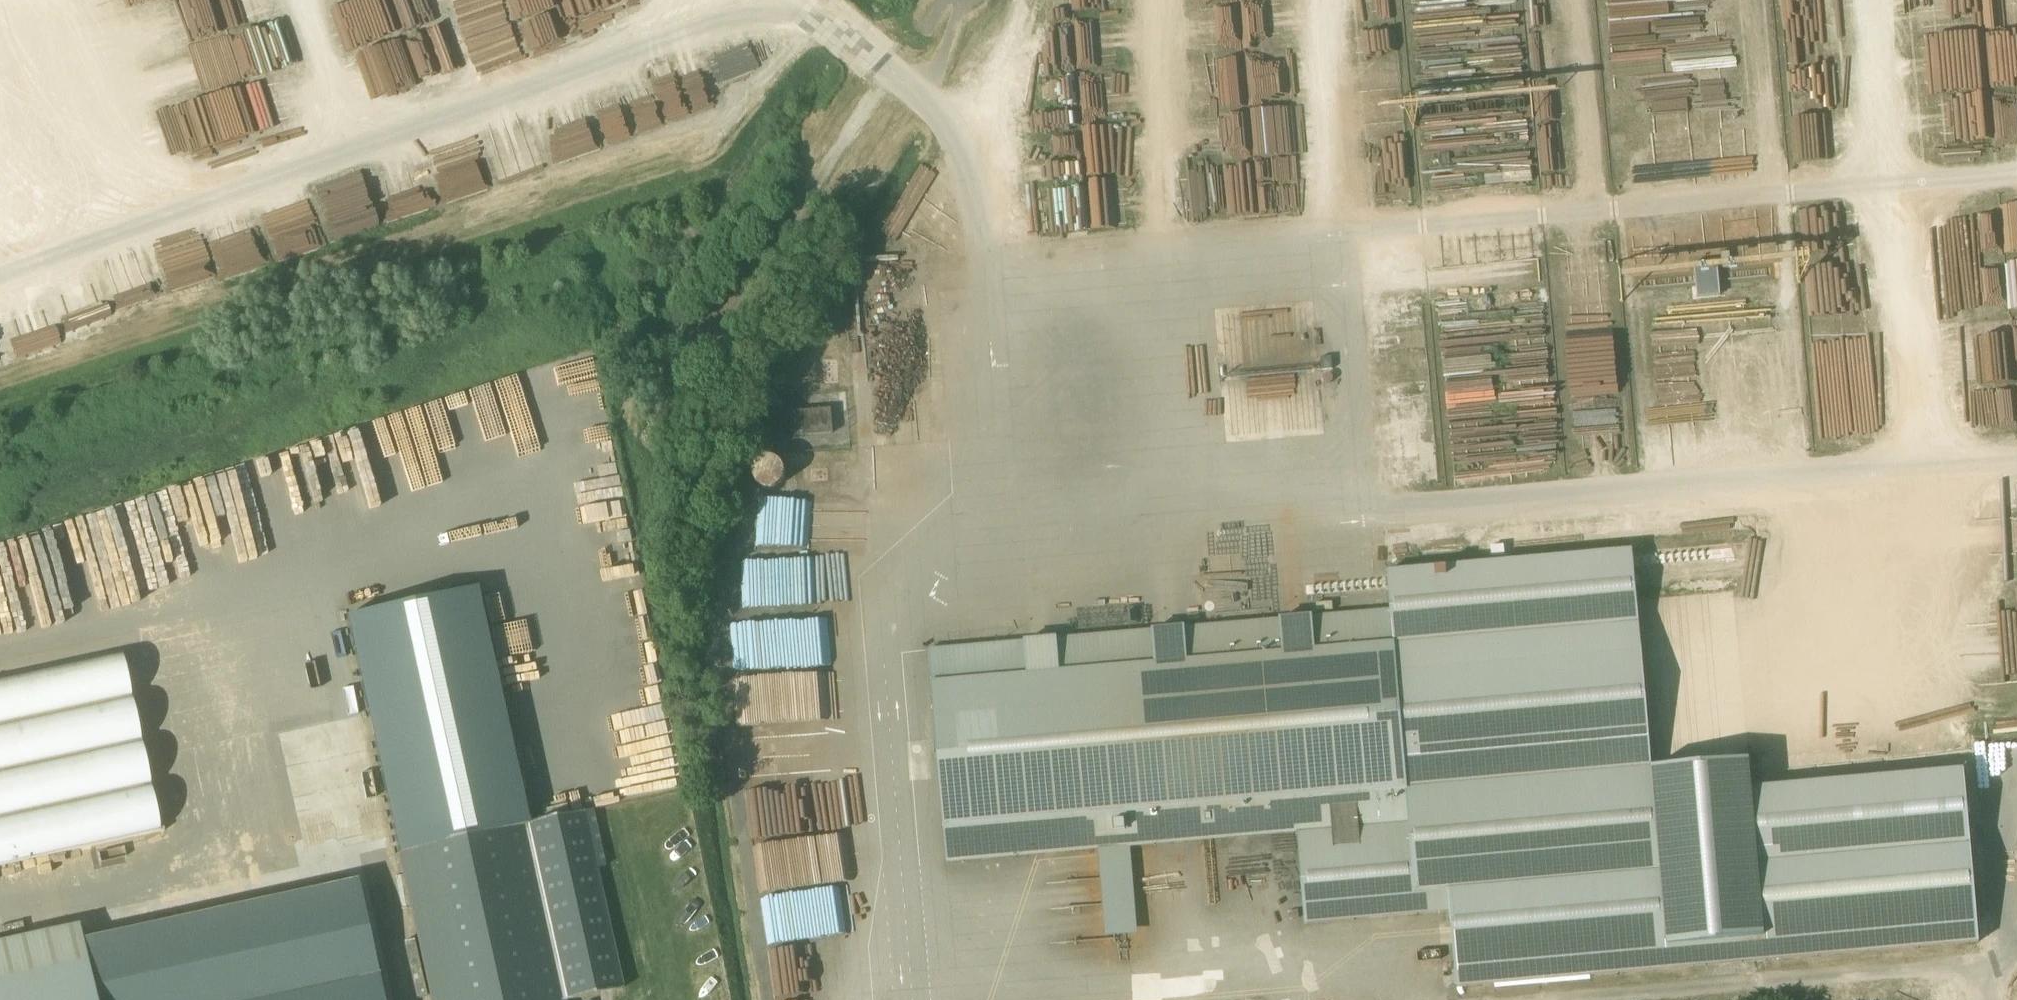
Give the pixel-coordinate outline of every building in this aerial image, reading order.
[(794,436),(833,433),(832,408),(792,411),(794,436)] [(774,454),(750,460),(756,487),(780,481),(774,454)] [(1652,767),(1633,548),(1388,570),(1391,609),(929,648),(933,682),(944,828),(945,828),(948,863),(1298,832),(1306,925),(1451,912),(1457,988),(1639,972),(1668,970),(1978,942),(1963,769),(1752,787),(1749,759),(1652,767)] [(518,778),(500,697),(476,587),(347,616),(398,849),(431,999),(568,999),(624,986),(598,867),(606,865),(594,808),(580,811),(574,784),(530,794),(536,823),(528,824),(518,778)] [(0,687),(0,866),(164,831),(126,660),(0,687)] [(370,960),(357,903),(350,871),(49,936),(55,969),(23,976),(17,943),(0,947),(0,999),(379,999),(370,960)]
